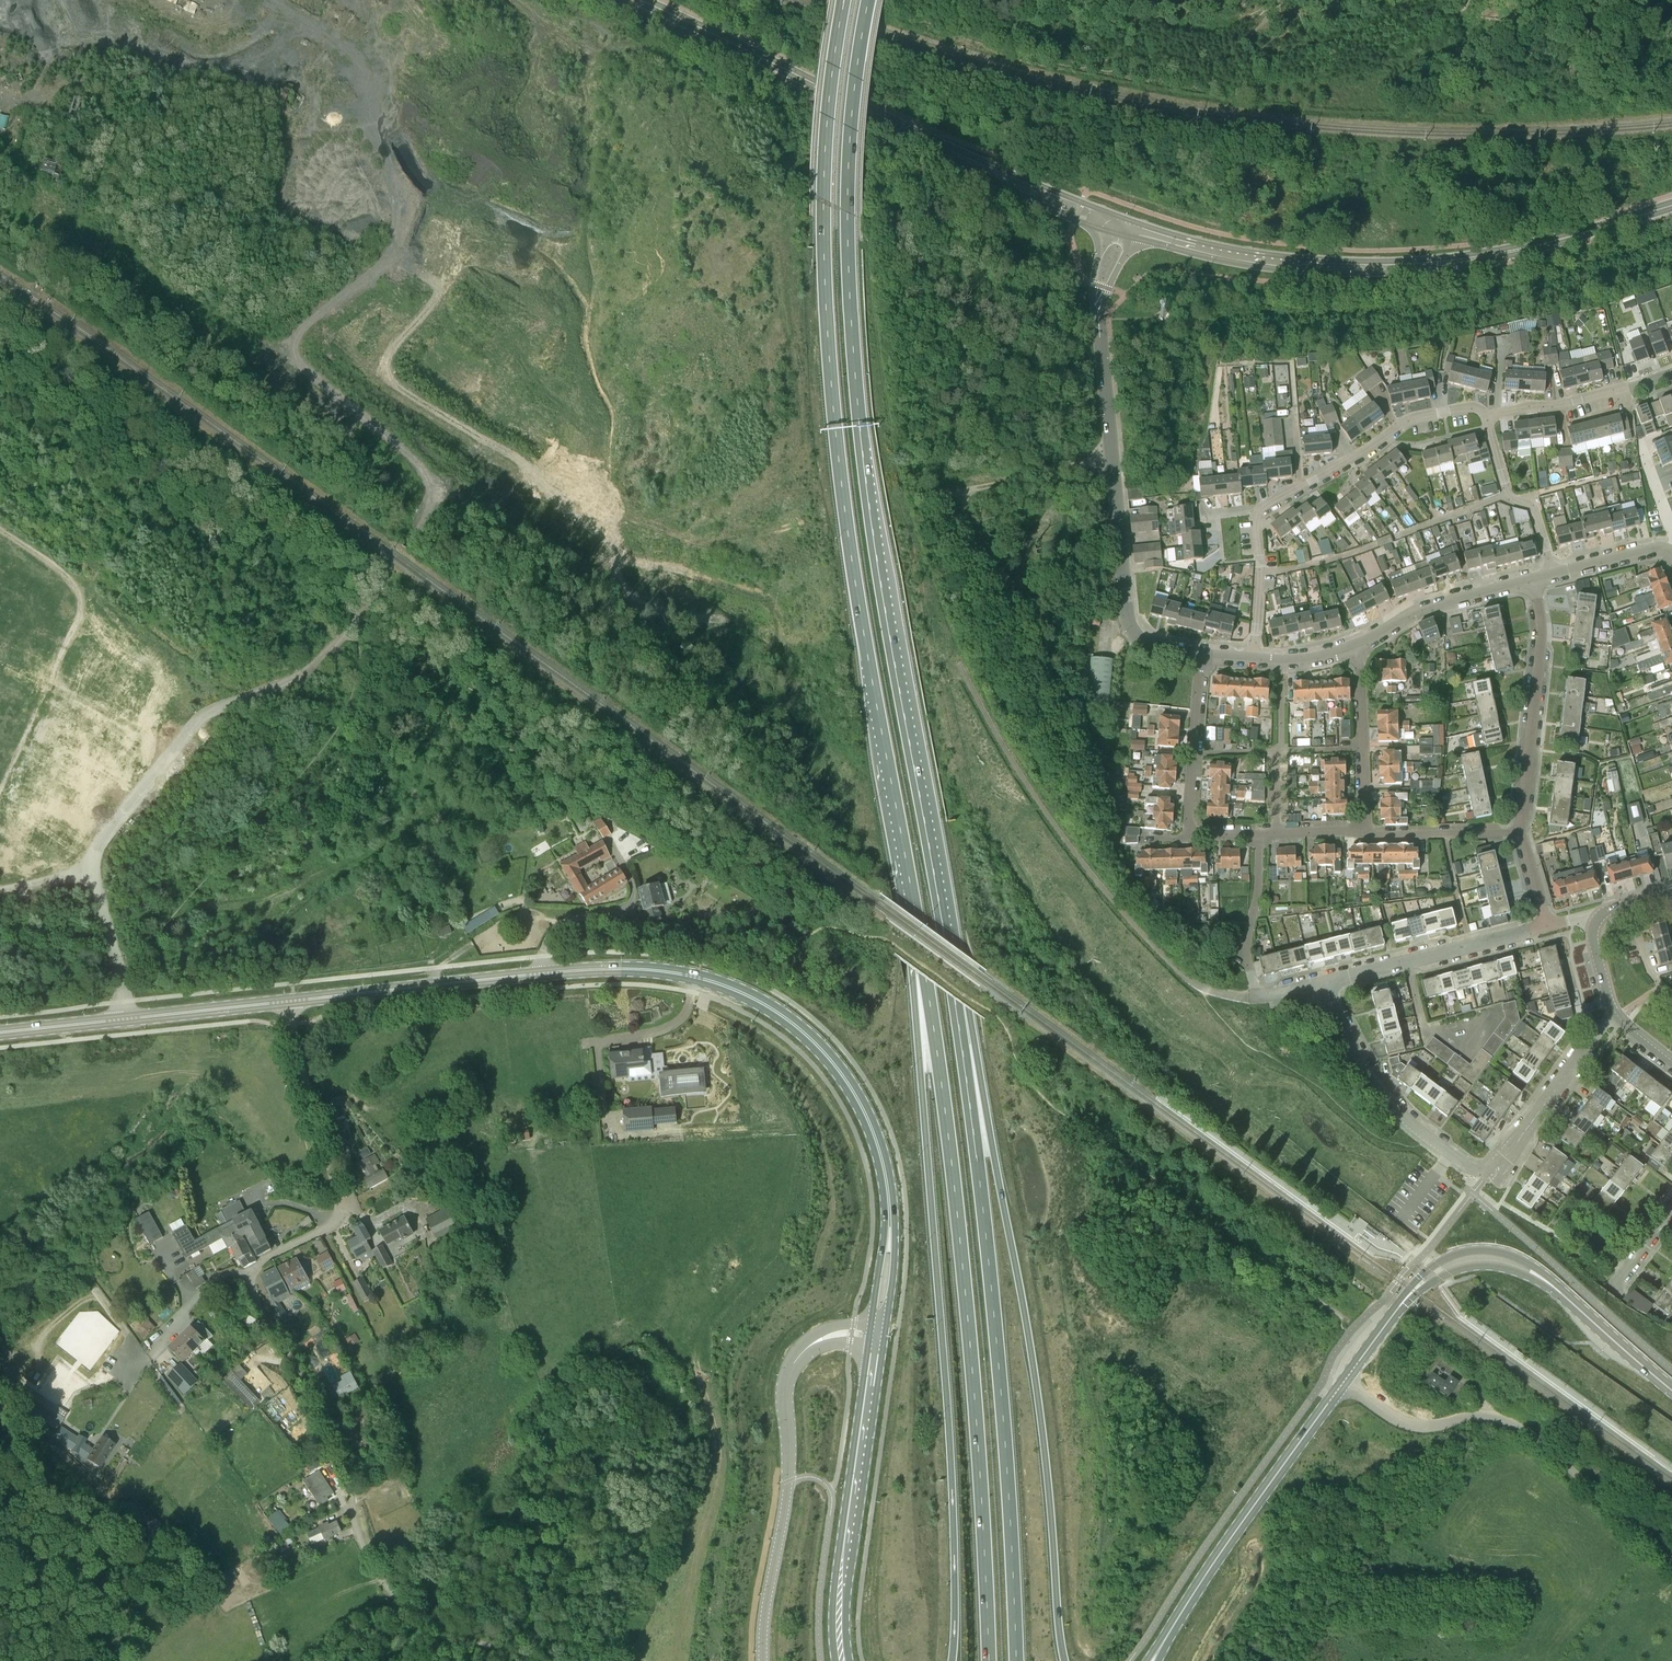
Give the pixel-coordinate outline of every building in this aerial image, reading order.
[(198,7),(187,1),(183,8),(194,14),(198,7)] [(48,165),(46,172),(55,174),(56,167),(48,165)] [(1559,314),(1560,320),(1567,318),(1566,312),(1559,314)] [(1561,326),(1559,315),(1546,317),(1549,329),(1561,326)] [(1510,334),(1527,332),(1537,331),(1535,318),(1509,324),(1510,334)] [(1499,325),(1501,332),(1508,330),(1506,324),(1499,325)] [(1650,338),(1653,346),(1657,357),(1657,358),(1670,353),(1669,352),(1665,342),(1671,340),(1671,341),(1671,340),(1669,331),(1667,325),(1660,328),(1662,333),(1650,338)] [(1510,342),(1528,340),(1527,332),(1510,334),(1509,334),(1510,342)] [(1653,346),(1650,338),(1647,332),(1640,334),(1642,339),(1630,343),(1634,354),(1632,355),(1635,363),(1637,362),(1638,363),(1637,363),(1638,364),(1650,359),(1646,348),(1652,346),(1653,347),(1653,346)] [(1476,347),(1494,344),(1493,337),(1475,340),(1476,347)] [(1510,342),(1511,349),(1529,347),(1528,340),(1510,342)] [(1494,344),(1476,347),(1477,354),(1495,351),(1494,344)] [(1529,347),(1511,349),(1512,355),(1530,353),(1529,347)] [(1544,366),(1551,366),(1549,347),(1542,348),(1544,366)] [(1558,365),(1558,362),(1556,347),(1549,347),(1551,366),(1558,365)] [(1602,352),(1607,370),(1614,368),(1609,351),(1602,352)] [(1582,358),(1589,384),(1602,381),(1600,372),(1607,370),(1602,352),(1596,354),(1596,355),(1582,358)] [(1448,383),(1461,386),(1465,368),(1453,365),(1455,357),(1448,355),(1446,362),(1443,372),(1450,374),(1448,383)] [(1577,387),(1589,384),(1582,358),(1576,359),(1575,358),(1571,359),(1570,361),(1577,387)] [(1564,391),(1577,387),(1570,361),(1569,359),(1558,362),(1558,365),(1558,369),(1564,391)] [(1504,390),(1518,391),(1519,372),(1511,372),(1512,361),(1504,361),(1503,373),(1505,373),(1505,379),(1504,390)] [(1365,371),(1376,385),(1382,381),(1371,367),(1365,371)] [(1461,386),(1473,389),(1478,371),(1465,368),(1461,386)] [(1268,369),(1260,370),(1261,379),(1269,378),(1268,369)] [(1360,375),(1370,389),(1376,385),(1365,371),(1360,375)] [(1413,383),(1417,401),(1430,398),(1428,389),(1435,388),(1433,377),(1432,371),(1424,372),(1426,380),(1413,383)] [(1478,371),(1473,389),(1487,393),(1491,375),(1478,371)] [(1518,391),(1531,392),(1532,373),(1519,372),(1518,391)] [(1532,373),(1531,392),(1544,393),(1545,374),(1532,373)] [(1370,389),(1360,375),(1355,379),(1365,393),(1370,389)] [(1255,388),(1254,377),(1243,378),(1244,389),(1255,388)] [(1404,404),(1417,401),(1413,383),(1400,385),(1404,404)] [(1348,390),(1354,397),(1361,390),(1355,384),(1348,390)] [(1391,406),(1404,404),(1400,385),(1387,388),(1391,406)] [(1356,404),(1373,426),(1384,419),(1367,396),(1356,404)] [(1659,401),(1664,415),(1669,428),(1671,427),(1671,397),(1670,397),(1659,401)] [(1646,405),(1635,409),(1643,430),(1645,436),(1645,437),(1656,432),(1652,420),(1664,415),(1659,401),(1649,405),(1647,406),(1646,405)] [(1325,407),(1332,423),(1338,421),(1332,404),(1325,407)] [(1346,412),(1351,419),(1362,434),(1373,426),(1356,404),(1346,412)] [(1326,426),(1332,423),(1325,407),(1319,409),(1326,426)] [(1625,441),(1632,439),(1626,415),(1619,416),(1605,420),(1610,437),(1612,444),(1625,441)] [(1264,428),(1281,426),(1280,419),(1263,421),(1264,428)] [(1351,419),(1340,427),(1351,442),(1362,434),(1351,419)] [(1557,448),(1555,430),(1554,419),(1540,421),(1542,439),(1549,438),(1550,448),(1557,448)] [(1597,440),(1610,437),(1605,420),(1592,423),(1597,440)] [(1530,440),(1542,439),(1540,421),(1528,422),(1530,440)] [(1516,442),(1530,440),(1528,422),(1514,424),(1515,433),(1508,434),(1510,451),(1517,450),(1516,442)] [(1585,443),(1597,440),(1592,423),(1580,426),(1585,443)] [(1265,435),(1282,434),(1281,426),(1264,428),(1265,435)] [(1587,450),(1585,443),(1580,426),(1567,429),(1572,447),(1574,453),(1587,450)] [(1305,456),(1318,455),(1316,437),(1307,437),(1307,429),(1299,429),(1300,440),(1303,440),(1305,456)] [(1643,430),(1636,432),(1638,439),(1645,436),(1643,430)] [(1654,444),(1658,456),(1671,451),(1671,430),(1662,434),(1664,440),(1654,444)] [(1265,442),(1282,440),(1282,434),(1265,435),(1265,442)] [(1504,452),(1510,451),(1508,434),(1502,435),(1504,452)] [(1316,437),(1318,455),(1331,454),(1330,436),(1316,437)] [(1490,460),(1485,443),(1477,445),(1475,436),(1461,439),(1465,455),(1468,465),(1490,460)] [(1452,459),(1465,455),(1461,439),(1447,443),(1452,459)] [(1282,440),(1265,442),(1266,448),(1283,446),(1282,440)] [(1453,463),(1452,459),(1447,443),(1441,444),(1442,449),(1435,450),(1439,466),(1453,463)] [(1563,449),(1566,467),(1572,466),(1570,448),(1563,449)] [(1559,468),(1566,467),(1563,449),(1557,450),(1559,468)] [(1425,470),(1439,466),(1435,450),(1421,454),(1425,470)] [(1276,461),(1278,479),(1291,478),(1290,466),(1293,465),(1291,451),(1275,453),(1276,461)] [(1395,472),(1398,470),(1406,464),(1396,451),(1385,459),(1395,472)] [(1658,456),(1662,467),(1663,467),(1671,464),(1671,451),(1658,456)] [(1250,457),(1252,469),(1254,487),(1266,486),(1266,481),(1265,468),(1264,462),(1262,462),(1262,456),(1250,457)] [(1384,480),(1395,472),(1385,459),(1374,467),(1384,480)] [(1266,481),(1278,479),(1276,461),(1264,462),(1265,468),(1266,481)] [(1607,463),(1609,472),(1617,470),(1615,461),(1607,463)] [(1618,463),(1620,471),(1628,469),(1626,461),(1618,463)] [(1373,489),(1384,480),(1374,467),(1363,475),(1373,489)] [(1201,498),(1215,497),(1213,478),(1212,478),(1212,471),(1211,469),(1198,471),(1201,498)] [(1240,489),(1254,487),(1252,469),(1237,470),(1238,475),(1239,475),(1240,489)] [(1239,475),(1238,475),(1226,477),(1228,495),(1241,494),(1240,489),(1239,475)] [(1376,492),(1373,489),(1363,475),(1358,479),(1360,483),(1354,488),(1365,501),(1376,492)] [(1215,497),(1228,495),(1226,477),(1213,478),(1215,497)] [(1496,485),(1488,487),(1490,494),(1498,492),(1496,485)] [(1367,504),(1366,503),(1365,501),(1354,488),(1349,491),(1352,495),(1346,499),(1355,513),(1367,504)] [(1128,501),(1143,499),(1143,496),(1138,489),(1127,490),(1128,501)] [(1646,507),(1644,498),(1638,500),(1640,509),(1646,507)] [(1344,521),(1355,513),(1346,499),(1334,508),(1344,521)] [(1316,518),(1319,522),(1322,520),(1330,513),(1321,500),(1314,504),(1312,501),(1307,505),(1317,518),(1316,518)] [(1634,502),(1620,506),(1626,530),(1640,526),(1634,502)] [(1305,526),(1316,518),(1317,518),(1307,505),(1300,509),(1298,506),(1293,509),(1305,526)] [(1606,509),(1607,512),(1612,533),(1626,530),(1620,506),(1619,506),(1619,505),(1606,509)] [(1389,515),(1393,512),(1389,506),(1385,509),(1389,515)] [(1140,515),(1144,515),(1150,514),(1157,514),(1157,507),(1145,508),(1139,509),(1140,515)] [(1169,523),(1193,521),(1192,508),(1166,510),(1167,523),(1169,523)] [(1420,519),(1424,517),(1419,508),(1415,510),(1420,519)] [(1300,533),(1306,528),(1305,527),(1305,526),(1293,509),(1282,518),(1291,531),(1296,527),(1300,533)] [(1393,512),(1389,515),(1394,521),(1398,518),(1393,512)] [(1603,531),(1604,535),(1612,533),(1607,512),(1594,515),(1598,532),(1603,531)] [(1145,532),(1152,531),(1150,514),(1144,515),(1145,532)] [(1150,514),(1152,531),(1159,531),(1157,514),(1150,514)] [(1138,533),(1145,532),(1144,515),(1140,515),(1137,516),(1138,533)] [(1581,524),(1586,540),(1594,538),(1593,533),(1598,532),(1594,515),(1580,519),(1581,524)] [(1131,533),(1138,533),(1137,516),(1130,516),(1131,533)] [(1387,516),(1380,521),(1386,528),(1392,523),(1387,516)] [(1289,533),(1291,531),(1282,518),(1270,526),(1280,540),(1289,533)] [(1182,536),(1182,535),(1194,533),(1193,521),(1169,523),(1170,537),(1177,536),(1182,536)] [(1367,533),(1371,530),(1366,523),(1362,526),(1367,533)] [(1586,540),(1581,524),(1568,527),(1572,543),(1586,540)] [(1558,547),(1572,543),(1568,527),(1554,531),(1558,547)] [(1328,538),(1332,535),(1327,529),(1323,532),(1328,538)] [(1182,535),(1182,536),(1183,549),(1201,547),(1200,533),(1194,533),(1182,535)] [(1393,544),(1390,536),(1380,539),(1382,547),(1393,544)] [(1519,545),(1523,561),(1537,557),(1533,541),(1519,545)] [(1148,562),(1155,561),(1153,544),(1147,545),(1148,562)] [(1155,561),(1162,561),(1160,544),(1153,544),(1155,561)] [(1141,563),(1145,563),(1148,562),(1147,545),(1140,546),(1141,563)] [(1509,564),(1523,561),(1519,545),(1505,548),(1509,564)] [(1134,564),(1141,563),(1140,546),(1133,547),(1134,564)] [(1183,549),(1183,550),(1184,561),(1202,560),(1201,547),(1183,549)] [(1305,562),(1303,555),(1307,554),(1306,547),(1301,548),(1302,550),(1295,552),(1298,564),(1305,562)] [(1486,566),(1487,570),(1496,568),(1492,552),(1491,548),(1477,551),(1481,567),(1486,566)] [(1496,568),(1509,564),(1505,548),(1492,552),(1496,568)] [(1468,571),(1481,567),(1477,551),(1464,555),(1468,571)] [(1441,559),(1447,575),(1460,571),(1454,554),(1441,559)] [(1377,559),(1382,573),(1388,570),(1383,557),(1377,559)] [(1428,564),(1436,584),(1444,581),(1442,577),(1447,575),(1441,559),(1428,564)] [(1422,589),(1436,584),(1428,564),(1426,560),(1414,565),(1416,573),(1417,574),(1422,589)] [(1148,562),(1145,563),(1145,569),(1162,568),(1162,561),(1155,561),(1148,562)] [(1242,567),(1235,565),(1233,574),(1240,575),(1242,567)] [(1650,587),(1666,581),(1663,573),(1662,574),(1660,569),(1636,578),(1640,589),(1650,586),(1650,587)] [(1403,579),(1409,594),(1422,589),(1417,574),(1403,579)] [(1276,577),(1276,589),(1286,589),(1286,577),(1276,577)] [(1396,599),(1409,594),(1403,579),(1401,580),(1390,583),(1396,599)] [(1574,583),(1576,590),(1592,586),(1590,579),(1574,583)] [(1643,596),(1645,602),(1670,593),(1666,581),(1650,587),(1652,591),(1651,591),(1652,593),(1643,596)] [(1369,592),(1377,607),(1389,600),(1382,585),(1369,592)] [(1612,588),(1605,590),(1605,591),(1607,599),(1618,595),(1616,587),(1612,588)] [(1364,613),(1377,607),(1369,592),(1357,598),(1364,613)] [(1656,604),(1658,611),(1671,606),(1671,597),(1670,593),(1645,602),(1630,607),(1633,615),(1648,609),(1648,607),(1656,604)] [(1576,611),(1592,613),(1594,597),(1578,595),(1576,611)] [(1351,619),(1364,613),(1357,598),(1344,605),(1351,619)] [(1150,615),(1163,618),(1167,602),(1154,599),(1150,615)] [(1167,624),(1176,626),(1180,609),(1181,606),(1167,602),(1163,618),(1168,619),(1167,624)] [(1486,627),(1502,624),(1498,608),(1483,612),(1486,627)] [(1176,626),(1189,629),(1194,613),(1180,609),(1176,626)] [(1324,614),(1328,630),(1341,627),(1338,611),(1324,614)] [(1574,626),(1590,629),(1592,613),(1576,611),(1574,626)] [(1212,635),(1213,631),(1218,632),(1222,616),(1208,612),(1206,616),(1207,616),(1203,633),(1212,635)] [(1194,613),(1189,629),(1203,633),(1207,616),(1206,616),(1194,613)] [(1304,631),(1305,636),(1314,634),(1310,616),(1309,613),(1296,616),(1299,633),(1304,631)] [(1314,634),(1328,630),(1324,614),(1310,616),(1314,634)] [(1222,616),(1218,632),(1231,635),(1235,619),(1225,617),(1222,616)] [(1282,620),(1286,636),(1299,633),(1296,616),(1282,620)] [(1425,645),(1444,638),(1443,617),(1433,620),(1418,625),(1425,645)] [(1460,617),(1448,619),(1452,635),(1463,632),(1460,617)] [(1641,640),(1644,638),(1670,629),(1666,619),(1651,625),(1652,628),(1638,634),(1641,640)] [(1282,620),(1279,620),(1268,623),(1272,639),(1286,636),(1282,620)] [(1490,642),(1506,638),(1502,624),(1486,627),(1490,642)] [(1572,642),(1588,644),(1590,629),(1574,626),(1572,642)] [(1613,632),(1611,647),(1610,650),(1611,649),(1625,645),(1630,642),(1625,628),(1613,632)] [(1671,639),(1671,635),(1670,629),(1644,638),(1641,640),(1643,645),(1649,643),(1650,647),(1671,639)] [(1494,657),(1509,653),(1506,638),(1490,642),(1494,657)] [(1635,658),(1637,664),(1671,651),(1671,639),(1650,647),(1652,652),(1635,658)] [(1641,640),(1630,644),(1632,650),(1643,646),(1641,640)] [(1588,644),(1572,642),(1570,658),(1586,660),(1588,644)] [(1662,664),(1663,666),(1671,663),(1671,651),(1637,664),(1636,664),(1639,672),(1662,664)] [(1509,653),(1494,657),(1497,673),(1513,669),(1509,653)] [(1087,702),(1109,704),(1113,659),(1091,657),(1087,702)] [(1610,662),(1610,670),(1619,667),(1617,660),(1610,662)] [(1376,682),(1391,682),(1391,662),(1376,663),(1376,682)] [(1391,662),(1391,682),(1405,682),(1405,662),(1391,662)] [(1671,685),(1671,674),(1670,675),(1671,679),(1650,687),(1652,693),(1671,685)] [(1651,675),(1639,679),(1642,686),(1654,682),(1651,675)] [(1220,716),(1225,716),(1226,706),(1227,698),(1226,698),(1228,679),(1214,678),(1212,697),(1222,698),(1222,701),(1221,700),(1220,706),(1220,716)] [(1231,710),(1239,710),(1241,680),(1228,679),(1226,698),(1227,698),(1226,706),(1225,716),(1231,717),(1231,710)] [(1565,695),(1581,697),(1583,681),(1567,679),(1565,695)] [(1246,717),(1251,718),(1252,708),(1252,700),(1254,681),(1241,680),(1239,710),(1246,711),(1246,717)] [(1252,708),(1251,718),(1257,718),(1257,708),(1258,708),(1258,703),(1257,703),(1257,700),(1267,701),(1268,682),(1254,681),(1252,700),(1252,708)] [(1335,709),(1336,719),(1341,719),(1340,709),(1341,709),(1341,703),(1339,703),(1339,700),(1349,700),(1348,681),(1334,682),(1335,701),(1334,701),(1335,709)] [(1477,700),(1493,697),(1489,681),(1473,684),(1477,700)] [(1326,704),(1326,702),(1334,701),(1335,701),(1334,682),(1321,683),(1322,713),(1327,712),(1327,704),(1326,704)] [(1309,710),(1309,702),(1308,702),(1307,683),(1294,684),(1294,703),(1304,702),(1304,705),(1303,705),(1303,711),(1304,711),(1304,721),(1309,720),(1309,710)] [(1316,704),(1317,713),(1322,713),(1321,683),(1307,683),(1308,702),(1309,702),(1317,702),(1318,704),(1316,704)] [(1671,691),(1671,685),(1647,695),(1650,702),(1669,695),(1668,693),(1671,691)] [(1563,711),(1579,713),(1581,697),(1565,695),(1563,711)] [(1480,715),(1496,712),(1493,697),(1477,700),(1480,715)] [(1217,700),(1209,700),(1208,708),(1217,709),(1217,700)] [(1671,708),(1671,701),(1663,705),(1663,704),(1657,706),(1659,713),(1665,711),(1671,708)] [(1624,703),(1617,705),(1619,713),(1627,711),(1624,703)] [(1147,706),(1133,705),(1133,716),(1146,716),(1147,706)] [(1665,711),(1659,713),(1661,719),(1666,717),(1667,716),(1671,714),(1671,708),(1665,711)] [(1561,726),(1577,728),(1579,713),(1563,711),(1561,726)] [(1378,728),(1397,727),(1397,719),(1397,718),(1397,712),(1377,713),(1378,728)] [(1483,730),(1499,727),(1496,712),(1480,715),(1483,730)] [(1620,716),(1622,723),(1629,721),(1627,714),(1620,716)] [(1158,732),(1178,733),(1179,718),(1159,717),(1158,732)] [(1657,723),(1658,723),(1660,729),(1671,725),(1671,721),(1671,718),(1657,723)] [(1351,738),(1350,725),(1341,726),(1342,738),(1351,738)] [(1577,728),(1561,726),(1559,742),(1575,744),(1577,728)] [(1251,727),(1249,741),(1257,741),(1258,728),(1251,727)] [(1378,742),(1398,741),(1398,735),(1397,727),(1378,728),(1378,742)] [(1475,748),(1487,746),(1502,742),(1499,727),(1483,730),(1484,733),(1472,736),(1475,748)] [(1223,741),(1223,730),(1215,730),(1215,741),(1223,741)] [(1158,732),(1157,746),(1177,748),(1178,733),(1158,732)] [(1334,746),(1334,738),(1325,738),(1325,746),(1334,746)] [(1638,738),(1630,740),(1632,747),(1640,745),(1638,738)] [(1131,741),(1130,750),(1144,751),(1144,741),(1136,741),(1131,741)] [(1639,746),(1631,748),(1633,754),(1641,752),(1639,746)] [(1619,748),(1610,750),(1612,762),(1622,760),(1619,748)] [(1653,751),(1636,757),(1638,764),(1655,758),(1653,751)] [(1379,759),(1379,769),(1399,768),(1399,763),(1401,763),(1400,753),(1383,753),(1383,759),(1379,759)] [(1466,773),(1482,769),(1478,754),(1463,757),(1466,773)] [(1155,773),(1175,774),(1176,764),(1172,764),(1172,758),(1154,757),(1153,767),(1155,767),(1155,773)] [(1324,776),(1325,776),(1343,775),(1343,776),(1345,776),(1344,760),(1321,761),(1322,771),(1324,771),(1324,776)] [(1555,779),(1571,781),(1573,765),(1557,763),(1555,779)] [(1229,780),(1229,774),(1233,774),(1234,765),(1210,764),(1209,779),(1212,779),(1229,780)] [(1384,779),(1384,784),(1401,784),(1401,773),(1399,773),(1399,768),(1379,769),(1380,779),(1384,779)] [(1469,788),(1485,785),(1482,769),(1466,773),(1469,788)] [(1610,773),(1614,793),(1620,792),(1616,772),(1610,773)] [(1153,777),(1152,788),(1170,789),(1170,784),(1175,784),(1175,774),(1155,773),(1155,777),(1153,777)] [(1308,782),(1308,788),(1343,787),(1343,776),(1343,775),(1325,776),(1325,782),(1308,782)] [(1287,789),(1296,788),(1296,776),(1287,777),(1287,789)] [(1212,779),(1211,790),(1245,793),(1245,787),(1229,786),(1229,780),(1212,779)] [(1553,795),(1569,797),(1571,781),(1555,779),(1553,795)] [(1127,791),(1138,792),(1140,792),(1141,784),(1136,784),(1127,783),(1127,791)] [(1252,792),(1264,793),(1265,789),(1265,786),(1252,785),(1252,787),(1245,787),(1245,793),(1251,793),(1251,792),(1252,792)] [(1473,804),(1488,800),(1485,785),(1469,788),(1473,804)] [(1343,799),(1343,787),(1308,788),(1308,794),(1326,793),(1326,800),(1343,799)] [(1210,802),(1228,803),(1228,797),(1245,798),(1245,793),(1211,790),(1210,802)] [(1381,810),(1399,810),(1399,801),(1407,801),(1407,794),(1385,795),(1385,801),(1380,801),(1381,810)] [(1551,810),(1567,812),(1569,797),(1553,795),(1551,810)] [(1153,814),(1173,816),(1173,806),(1169,806),(1169,800),(1147,799),(1146,805),(1153,806),(1153,814)] [(1343,799),(1326,800),(1325,800),(1325,804),(1323,804),(1323,815),(1346,814),(1346,799),(1343,799)] [(1590,810),(1591,800),(1585,799),(1583,809),(1590,810)] [(1488,800),(1473,804),(1476,819),(1492,816),(1488,800)] [(1230,818),(1231,809),(1227,808),(1228,803),(1210,802),(1208,802),(1207,817),(1230,818)] [(1640,803),(1628,806),(1632,824),(1644,822),(1640,803)] [(1407,825),(1407,819),(1400,819),(1399,810),(1381,810),(1381,820),(1385,820),(1386,826),(1407,825)] [(1567,812),(1551,810),(1549,826),(1565,828),(1567,812)] [(1152,822),(1145,822),(1145,829),(1167,831),(1167,825),(1172,825),(1173,816),(1153,814),(1152,822)] [(603,839),(611,835),(602,821),(595,825),(603,839)] [(1121,837),(1138,836),(1139,836),(1140,828),(1129,828),(1120,828),(1121,837)] [(1646,829),(1648,836),(1654,834),(1652,828),(1646,829)] [(1671,868),(1671,844),(1660,848),(1656,833),(1648,836),(1653,857),(1662,854),(1666,869),(1671,868)] [(1556,852),(1553,841),(1541,844),(1543,855),(1556,852)] [(1555,842),(1556,849),(1564,848),(1564,841),(1555,842)] [(580,894),(588,907),(628,884),(620,869),(589,887),(579,871),(595,862),(596,863),(600,860),(601,862),(611,856),(604,843),(561,865),(579,895),(580,894)] [(1595,849),(1598,862),(1606,860),(1602,845),(1595,847),(1595,849)] [(1362,872),(1363,872),(1368,872),(1368,873),(1373,873),(1373,865),(1373,846),(1362,847),(1362,865),(1362,872)] [(1378,880),(1383,880),(1383,846),(1373,846),(1373,865),(1378,865),(1378,867),(1377,867),(1377,873),(1378,873),(1378,880)] [(1388,865),(1393,865),(1393,846),(1383,846),(1383,880),(1389,879),(1389,873),(1390,873),(1389,867),(1388,867),(1388,865)] [(1404,871),(1404,864),(1403,864),(1403,846),(1393,846),(1393,865),(1398,865),(1398,867),(1397,867),(1397,872),(1398,872),(1398,879),(1404,879),(1404,871)] [(1412,870),(1419,869),(1419,859),(1417,859),(1417,850),(1413,850),(1413,846),(1403,846),(1403,864),(1404,864),(1412,864),(1412,870)] [(1316,867),(1325,867),(1324,847),(1315,848),(1315,852),(1309,852),(1310,874),(1316,873),(1316,867)] [(1334,873),(1340,873),(1340,851),(1334,851),(1334,847),(1324,847),(1325,867),(1334,866),(1334,873)] [(1357,879),(1363,879),(1363,872),(1362,872),(1362,865),(1362,847),(1353,847),(1353,851),(1348,851),(1348,860),(1346,860),(1347,871),(1352,870),(1353,873),(1357,873),(1357,879)] [(1295,859),(1295,848),(1286,848),(1286,849),(1276,850),(1277,867),(1302,866),(1302,859),(1295,859)] [(1578,850),(1581,864),(1588,862),(1585,848),(1577,849),(1578,850)] [(1591,864),(1598,862),(1595,849),(1588,851),(1591,864)] [(1230,850),(1220,850),(1220,861),(1215,861),(1215,869),(1218,869),(1224,869),(1240,868),(1239,851),(1230,851),(1230,850)] [(1581,864),(1578,850),(1570,851),(1570,854),(1571,858),(1573,866),(1581,864)] [(1176,872),(1176,870),(1181,870),(1181,851),(1170,852),(1171,875),(1171,885),(1177,884),(1176,878),(1177,878),(1177,872),(1176,872)] [(1182,878),(1183,884),(1191,884),(1191,876),(1192,876),(1191,870),(1191,851),(1181,851),(1181,870),(1181,878),(1182,878)] [(1200,870),(1200,875),(1207,875),(1207,864),(1205,864),(1205,855),(1201,855),(1200,851),(1191,851),(1191,870),(1200,870)] [(1141,876),(1141,871),(1149,871),(1150,871),(1150,852),(1141,852),(1141,857),(1136,857),(1136,866),(1134,866),(1135,876),(1141,876)] [(1150,877),(1150,885),(1156,885),(1155,879),(1156,879),(1156,872),(1155,872),(1155,871),(1161,871),(1160,852),(1150,852),(1150,871),(1149,871),(1150,877)] [(1166,885),(1171,885),(1171,875),(1170,852),(1160,852),(1161,871),(1165,871),(1165,873),(1165,877),(1166,885)] [(1481,872),(1498,868),(1494,853),(1479,857),(1477,858),(1481,872)] [(1628,863),(1632,878),(1642,875),(1638,860),(1637,855),(1627,858),(1628,863)] [(1622,881),(1632,878),(1628,863),(1627,858),(1626,858),(1626,857),(1616,860),(1618,866),(1622,881)] [(1653,872),(1649,857),(1638,860),(1642,875),(1653,872)] [(1611,884),(1622,881),(1618,866),(1616,860),(1616,859),(1606,861),(1608,869),(1607,869),(1611,884)] [(1583,869),(1588,890),(1599,887),(1594,872),(1593,866),(1583,869)] [(1485,888),(1502,883),(1498,868),(1481,872),(1485,888)] [(1582,869),(1574,871),(1572,871),(1578,893),(1588,890),(1583,869),(1582,869)] [(1404,871),(1404,879),(1417,879),(1417,871),(1404,871)] [(1567,896),(1578,893),(1572,871),(1561,874),(1567,896)] [(1557,899),(1567,896),(1561,874),(1551,877),(1557,899)] [(1451,886),(1448,876),(1441,877),(1444,887),(1451,886)] [(1489,903),(1506,898),(1502,883),(1485,888),(1489,903)] [(1212,884),(1211,900),(1219,900),(1220,884),(1212,884)] [(664,923),(660,908),(665,907),(660,886),(640,891),(646,913),(650,927),(664,923)] [(1362,896),(1363,904),(1374,903),(1374,895),(1362,896)] [(1160,905),(1155,898),(1150,902),(1155,909),(1160,905)] [(1489,903),(1492,917),(1487,919),(1490,928),(1508,923),(1506,915),(1510,914),(1506,898),(1489,903)] [(1436,914),(1441,931),(1456,928),(1452,910),(1436,914)] [(1426,935),(1441,931),(1436,914),(1421,917),(1426,935)] [(1411,939),(1426,935),(1421,917),(1406,921),(1411,939)] [(1395,943),(1411,939),(1406,921),(1391,925),(1395,943)] [(1654,940),(1668,936),(1664,923),(1650,927),(1654,940)] [(1364,932),(1369,950),(1384,946),(1380,928),(1364,932)] [(1354,954),(1369,950),(1364,932),(1349,936),(1354,954)] [(1339,957),(1354,954),(1349,936),(1334,940),(1339,957)] [(1669,941),(1668,936),(1654,940),(1657,953),(1671,949),(1671,941),(1669,941)] [(1324,961),(1339,957),(1334,940),(1319,944),(1324,961)] [(1309,965),(1324,961),(1319,944),(1304,948),(1309,965)] [(1542,967),(1559,963),(1555,947),(1539,951),(1540,952),(1538,952),(1542,967)] [(1294,969),(1309,965),(1304,948),(1289,952),(1294,969)] [(1671,971),(1671,952),(1671,949),(1657,953),(1661,966),(1666,965),(1668,972),(1671,971)] [(1279,973),(1294,969),(1289,952),(1275,956),(1279,973)] [(1263,977),(1279,973),(1275,956),(1259,959),(1260,961),(1259,961),(1263,977)] [(1515,974),(1516,974),(1512,958),(1496,962),(1501,980),(1516,976),(1515,974)] [(1486,984),(1501,980),(1496,962),(1481,966),(1486,984)] [(1546,982),(1563,978),(1559,963),(1542,967),(1546,982)] [(1471,987),(1486,984),(1481,966),(1466,970),(1471,987)] [(1456,991),(1471,987),(1466,970),(1451,974),(1456,991)] [(1441,995),(1456,991),(1451,974),(1436,978),(1441,995)] [(1425,999),(1441,995),(1436,978),(1421,982),(1425,999)] [(1549,997),(1567,993),(1563,978),(1546,982),(1549,997)] [(1375,1011),(1393,1006),(1389,991),(1387,992),(1387,991),(1371,995),(1375,1011)] [(1515,998),(1513,992),(1506,994),(1507,1000),(1515,998)] [(1555,1012),(1571,1008),(1567,993),(1549,997),(1553,1012),(1555,1012)] [(1501,1004),(1503,1011),(1516,1008),(1515,1001),(1501,1004)] [(1379,1026),(1397,1021),(1393,1006),(1375,1011),(1379,1026)] [(1504,1017),(1519,1020),(1516,1008),(1503,1011),(1504,1017)] [(1555,1012),(1557,1021),(1573,1017),(1571,1008),(1555,1012)] [(1501,1022),(1512,1030),(1519,1020),(1504,1017),(1501,1022)] [(1383,1041),(1401,1036),(1397,1021),(1379,1026),(1383,1041)] [(1508,1036),(1512,1030),(1501,1022),(1497,1028),(1508,1036)] [(1522,1022),(1513,1035),(1517,1038),(1527,1025),(1522,1022)] [(1540,1036),(1555,1047),(1564,1034),(1550,1023),(1540,1036)] [(1504,1041),(1508,1036),(1497,1028),(1493,1033),(1504,1041)] [(1500,1046),(1504,1041),(1493,1033),(1489,1038),(1500,1046)] [(1401,1036),(1383,1041),(1387,1056),(1405,1052),(1401,1036)] [(1531,1048),(1546,1059),(1555,1047),(1540,1036),(1531,1048)] [(1430,1052),(1438,1041),(1433,1037),(1424,1048),(1430,1052)] [(1496,1052),(1500,1046),(1489,1038),(1485,1043),(1496,1052)] [(1435,1056),(1443,1045),(1438,1041),(1430,1052),(1435,1056)] [(1492,1057),(1496,1052),(1485,1043),(1481,1049),(1492,1057)] [(1440,1060),(1449,1049),(1443,1045),(1435,1056),(1440,1060)] [(1521,1061),(1536,1072),(1546,1059),(1531,1048),(1521,1061)] [(1446,1064),(1454,1053),(1449,1049),(1440,1060),(1446,1064)] [(1488,1062),(1492,1057),(1481,1049),(1477,1054),(1488,1062)] [(643,1063),(642,1053),(624,1055),(624,1057),(610,1059),(611,1080),(628,1079),(627,1072),(636,1071),(637,1076),(652,1074),(651,1062),(643,1063)] [(1451,1068),(1459,1057),(1454,1053),(1446,1064),(1451,1068)] [(1484,1068),(1488,1062),(1477,1054),(1473,1059),(1484,1068)] [(1397,1080),(1410,1090),(1420,1075),(1407,1066),(1406,1067),(1401,1063),(1400,1064),(1398,1056),(1388,1059),(1392,1073),(1390,1075),(1397,1080)] [(1611,1071),(1623,1080),(1634,1066),(1621,1056),(1612,1069),(1611,1071)] [(1456,1072),(1464,1061),(1459,1057),(1451,1068),(1456,1072)] [(1472,1084),(1484,1068),(1473,1059),(1470,1064),(1472,1084)] [(1472,1084),(1470,1064),(1464,1061),(1456,1072),(1472,1084)] [(1521,1061),(1512,1073),(1527,1085),(1536,1072),(1521,1061)] [(1623,1080),(1636,1090),(1646,1076),(1634,1066),(1623,1080)] [(1410,1090),(1422,1099),(1433,1084),(1420,1075),(1410,1090)] [(1636,1090),(1648,1099),(1659,1085),(1646,1076),(1636,1090)] [(1496,1096),(1511,1106),(1520,1093),(1506,1083),(1496,1096)] [(1422,1099),(1435,1108),(1445,1094),(1433,1084),(1422,1099)] [(1659,1085),(1648,1099),(1660,1109),(1671,1095),(1659,1085)] [(1610,1111),(1615,1103),(1597,1089),(1587,1102),(1601,1113),(1605,1107),(1610,1111)] [(1445,1094),(1435,1108),(1447,1118),(1457,1105),(1457,1104),(1458,1103),(1445,1094)] [(1487,1108),(1501,1119),(1511,1106),(1496,1096),(1487,1108)] [(333,1106),(347,1104),(346,1097),(332,1099),(333,1106)] [(1592,1125),(1601,1113),(1587,1102),(1578,1115),(1592,1125)] [(674,1107),(651,1109),(652,1124),(675,1122),(674,1107)] [(1478,1120),(1492,1131),(1501,1119),(1487,1108),(1478,1120)] [(624,1126),(645,1124),(652,1124),(651,1109),(623,1111),(624,1126)] [(1583,1137),(1592,1125),(1578,1115),(1569,1127),(1583,1137)] [(1619,1125),(1623,1128),(1630,1119),(1627,1117),(1626,1116),(1619,1125)] [(1642,1122),(1634,1116),(1630,1122),(1638,1128),(1642,1122)] [(1492,1131),(1478,1120),(1469,1133),(1470,1134),(1483,1144),(1492,1131)] [(1573,1150),(1583,1137),(1569,1127),(1559,1140),(1573,1150)] [(1619,1136),(1625,1141),(1631,1133),(1625,1129),(1619,1136)] [(1671,1155),(1671,1135),(1669,1133),(1659,1145),(1671,1155)] [(1659,1145),(1650,1158),(1651,1159),(1664,1169),(1671,1158),(1671,1155),(1659,1145)] [(1565,1178),(1574,1165),(1553,1149),(1543,1162),(1563,1177),(1565,1178)] [(380,1172),(376,1164),(380,1162),(376,1155),(356,1166),(370,1189),(388,1179),(383,1170),(380,1172)] [(1619,1169),(1633,1180),(1643,1167),(1629,1157),(1619,1169)] [(1592,1167),(1597,1171),(1601,1165),(1596,1161),(1592,1167)] [(1555,1189),(1563,1177),(1543,1162),(1534,1174),(1549,1185),(1555,1189)] [(1610,1182),(1624,1192),(1633,1180),(1619,1169),(1610,1182)] [(1539,1198),(1549,1185),(1534,1174),(1525,1187),(1539,1198)] [(1600,1194),(1614,1205),(1624,1192),(1610,1182),(1600,1194)] [(1530,1210),(1539,1198),(1525,1187),(1515,1200),(1528,1210),(1529,1209),(1530,1210)] [(1614,1205),(1600,1194),(1591,1206),(1592,1207),(1592,1208),(1605,1217),(1614,1205)] [(240,1201),(223,1210),(230,1223),(234,1221),(242,1237),(246,1235),(259,1228),(251,1212),(247,1214),(240,1201)] [(438,1240),(460,1228),(448,1206),(426,1219),(438,1240)] [(137,1219),(150,1244),(164,1237),(151,1212),(137,1219)] [(309,1217),(299,1223),(303,1228),(312,1222),(309,1217)] [(402,1242),(414,1235),(404,1218),(386,1229),(386,1230),(379,1234),(387,1247),(401,1240),(402,1242)] [(1553,1228),(1559,1233),(1565,1224),(1560,1220),(1553,1228)] [(245,1242),(242,1237),(234,1221),(230,1223),(216,1230),(220,1237),(221,1240),(223,1239),(229,1250),(232,1248),(245,1242)] [(374,1257),(371,1251),(367,1242),(371,1240),(364,1227),(363,1227),(361,1223),(352,1228),(357,1237),(346,1243),(355,1261),(368,1254),(371,1259),(374,1257)] [(220,1237),(216,1230),(211,1233),(195,1241),(187,1225),(180,1228),(172,1232),(186,1258),(216,1243),(221,1240),(220,1237)] [(259,1228),(246,1235),(257,1257),(271,1250),(259,1228)] [(236,1256),(248,1249),(245,1242),(232,1248),(236,1256)] [(371,1251),(374,1257),(381,1271),(392,1264),(384,1245),(371,1251)] [(248,1249),(236,1256),(243,1269),(255,1263),(248,1249)] [(323,1270),(335,1264),(329,1253),(317,1259),(323,1270)] [(290,1291),(309,1281),(297,1260),(279,1270),(290,1291)] [(198,1279),(193,1271),(188,1274),(197,1288),(205,1283),(201,1277),(198,1279)] [(274,1307),(279,1304),(278,1303),(290,1297),(277,1271),(262,1278),(271,1295),(269,1296),(274,1307)] [(362,1301),(372,1296),(363,1278),(353,1283),(362,1301)] [(341,1279),(334,1282),(339,1293),(347,1290),(341,1279)] [(1671,1280),(1662,1293),(1671,1300),(1671,1281),(1671,1280)] [(418,1290),(412,1293),(416,1299),(422,1295),(418,1290)] [(1671,1309),(1671,1300),(1662,1293),(1653,1306),(1666,1315),(1667,1316),(1671,1309)] [(359,1310),(354,1301),(350,1294),(349,1295),(347,1296),(350,1302),(349,1303),(354,1312),(359,1310)] [(279,1326),(287,1321),(291,1319),(282,1307),(271,1313),(273,1317),(279,1326)] [(214,1308),(209,1311),(213,1316),(218,1312),(214,1308)] [(73,1321),(56,1343),(66,1351),(103,1351),(109,1344),(109,1331),(114,1331),(117,1327),(96,1311),(82,1311),(74,1320),(74,1326),(73,1326),(73,1321)] [(179,1338),(197,1356),(200,1352),(197,1349),(205,1342),(206,1343),(212,1336),(198,1322),(192,1329),(190,1326),(179,1338)] [(443,1327),(435,1331),(442,1344),(450,1340),(443,1327)] [(354,1334),(346,1340),(350,1347),(359,1342),(354,1334)] [(196,1357),(197,1356),(179,1338),(168,1349),(183,1364),(193,1354),(196,1357)] [(184,1394),(197,1382),(179,1363),(167,1376),(184,1394)] [(259,1403),(255,1398),(231,1373),(222,1381),(247,1406),(248,1405),(252,1410),(259,1403)] [(1445,1382),(1432,1373),(1425,1382),(1448,1398),(1459,1382),(1450,1376),(1445,1382)] [(339,1398),(360,1388),(356,1381),(336,1391),(339,1398)] [(62,1410),(59,1414),(50,1409),(37,1400),(40,1395),(26,1385),(18,1396),(29,1403),(27,1407),(31,1409),(30,1410),(57,1429),(67,1414),(62,1410)] [(270,1401),(276,1395),(269,1387),(261,1395),(268,1403),(270,1401)] [(276,1395),(270,1401),(277,1409),(283,1403),(276,1395)] [(323,1442),(316,1430),(310,1433),(317,1446),(323,1442)] [(103,1437),(98,1444),(96,1443),(92,1449),(84,1444),(86,1439),(78,1435),(75,1441),(69,1438),(63,1446),(70,1452),(71,1451),(78,1454),(87,1460),(92,1463),(98,1468),(114,1444),(103,1437)] [(306,1465),(311,1472),(320,1467),(316,1459),(306,1465)] [(320,1506),(328,1501),(325,1497),(332,1493),(318,1471),(303,1481),(320,1506)] [(124,1496),(120,1500),(125,1505),(129,1501),(124,1496)] [(145,1511),(139,1519),(155,1532),(162,1524),(145,1511)] [(268,1518),(282,1535),(291,1528),(278,1511),(268,1518)] [(318,1529),(315,1522),(305,1526),(308,1532),(305,1533),(307,1539),(310,1538),(311,1539),(321,1535),(323,1540),(342,1532),(337,1523),(328,1527),(327,1525),(318,1529)] [(289,1545),(285,1538),(271,1546),(276,1555),(290,1547),(289,1545)]
